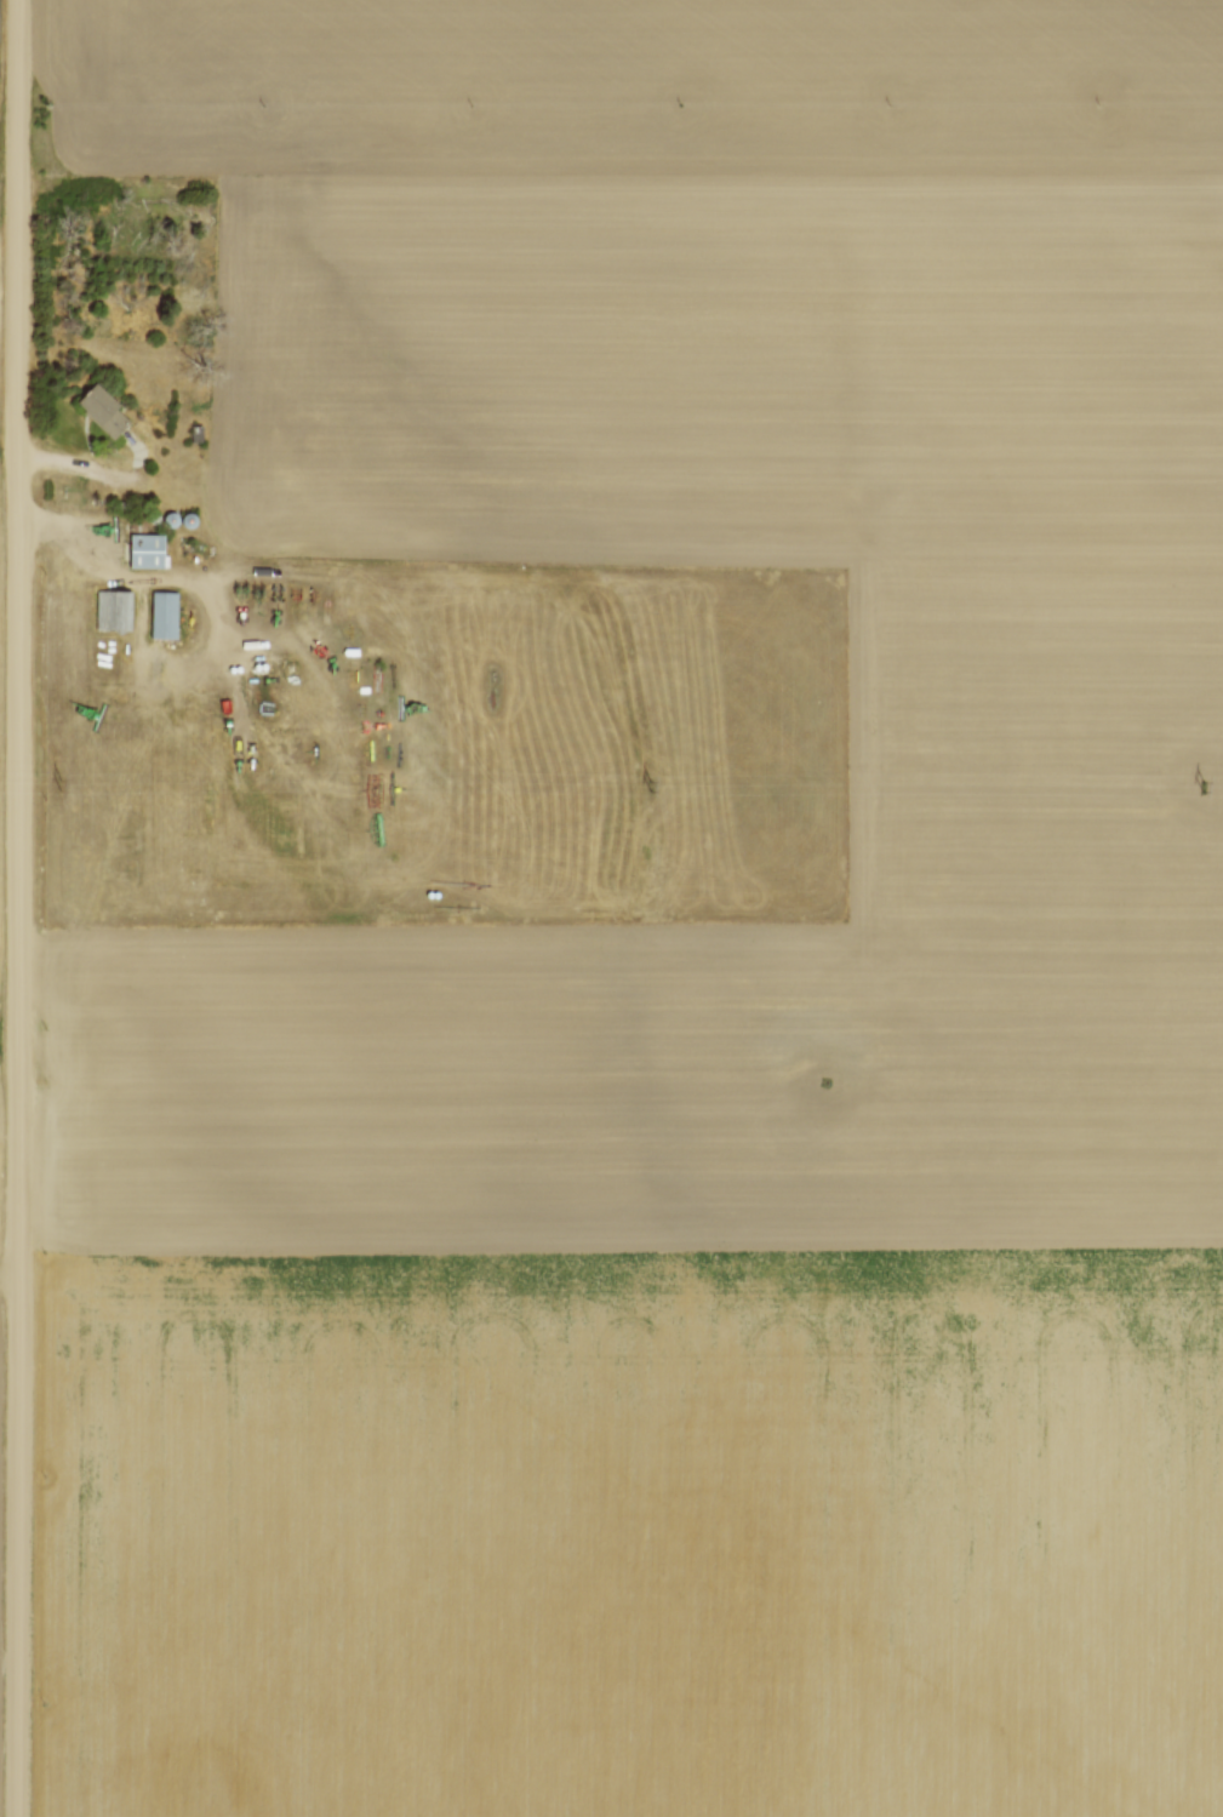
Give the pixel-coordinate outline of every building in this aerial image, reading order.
[(73,402),(113,444),(131,427),(116,410),(121,407),(96,381),(73,402)] [(172,525),(175,524),(176,522),(176,520),(176,518),(175,515),(173,514),(171,513),(168,513),(167,513),(165,514),(164,515),(162,518),(162,520),(162,522),(164,524),(166,525),(168,526),(171,526),(172,525)] [(193,526),(195,525),(196,522),(196,520),(196,518),(195,516),(194,514),(192,514),(189,513),(187,514),(185,515),(184,516),(183,519),(183,520),(183,522),(184,525),(187,526),(188,527),(190,526),(193,526)] [(168,535),(168,566),(133,567),(133,536),(168,535)] [(132,592),(132,630),(99,630),(98,593),(132,592)] [(181,593),(181,638),(154,638),(154,593),(181,593)]
